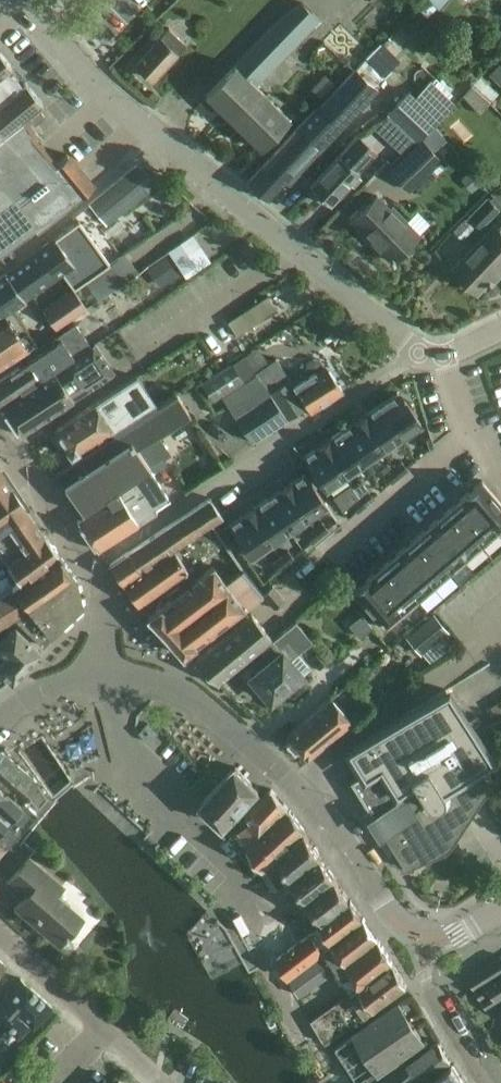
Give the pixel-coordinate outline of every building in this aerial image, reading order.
[(417,7),(427,17),(437,6),(440,8),(446,0),(423,0),(417,7)] [(274,23),(235,63),(206,94),(232,119),(262,88),(258,84),(320,19),(302,1),(274,23)] [(169,27),(136,62),(154,79),(187,44),(169,27)] [(405,39),(394,28),(366,56),(385,76),(408,52),(401,44),(405,39)] [(24,116),(44,100),(42,98),(19,69),(0,45),(0,135),(24,116)] [(489,73),(500,84),(500,61),(495,66),(489,73)] [(317,106),(248,181),(267,197),(322,138),(327,143),(378,89),(355,70),(319,108),(317,106)] [(325,73),(311,88),(322,98),(336,83),(325,73)] [(417,139),(452,100),(430,80),(415,96),(410,91),(389,114),(417,139)] [(290,116),(262,88),(232,119),(261,147),(290,116)] [(39,107),(29,115),(36,123),(46,115),(39,107)] [(25,235),(36,227),(37,229),(94,183),(89,177),(68,152),(56,162),(46,149),(34,135),(33,133),(36,130),(33,127),(32,126),(24,116),(0,135),(0,253),(25,235)] [(386,116),(372,126),(379,132),(390,120),(386,116)] [(434,127),(422,138),(435,152),(447,140),(434,127)] [(355,167),(372,147),(357,134),(310,186),(331,205),(351,183),(354,186),(362,177),(359,174),(361,172),(355,167)] [(409,188),(441,158),(435,152),(422,138),(390,169),(409,188)] [(157,182),(157,181),(137,163),(90,203),(107,223),(157,182)] [(493,192),(500,201),(500,185),(493,192)] [(391,206),(378,194),(351,220),(392,261),(421,232),(393,203),(391,206)] [(483,228),(500,209),(500,208),(489,196),(470,216),(483,228)] [(497,224),(496,223),(454,267),(478,290),(500,267),(500,220),(497,224)] [(15,286),(24,299),(39,289),(63,273),(73,287),(84,279),(108,263),(79,221),(40,248),(50,263),(15,286)] [(24,299),(15,286),(50,263),(40,248),(40,247),(0,276),(0,316),(24,299)] [(57,329),(87,307),(86,305),(73,287),(43,309),(57,329)] [(268,295),(231,318),(228,320),(237,333),(276,308),(268,295)] [(0,318),(0,366),(35,342),(27,330),(28,329),(14,309),(0,318)] [(18,366),(0,379),(0,406),(1,406),(96,341),(89,343),(75,322),(51,338),(54,342),(18,366)] [(96,341),(1,406),(19,433),(45,416),(115,370),(96,341)] [(252,442),(255,439),(287,418),(308,404),(312,410),(343,389),(326,363),(324,364),(320,357),(314,356),(306,360),(305,366),(309,373),(293,383),(277,357),(255,372),(256,374),(222,395),(252,442)] [(232,362),(201,382),(213,400),(244,379),(232,362)] [(95,403),(54,430),(56,432),(55,437),(59,444),(64,445),(65,446),(65,447),(70,455),(155,402),(138,376),(137,375),(113,391),(95,403)] [(403,397),(401,399),(396,391),(378,403),(401,435),(420,422),(403,397)] [(135,420),(57,472),(64,483),(83,512),(85,515),(107,499),(106,497),(117,489),(119,492),(151,470),(149,468),(150,468),(151,467),(137,446),(157,433),(187,415),(190,413),(177,392),(174,394),(149,411),(148,411),(135,419),(135,420)] [(382,448),(401,435),(378,403),(360,416),(382,448)] [(364,461),(382,448),(360,416),(341,429),(364,461)] [(345,474),(364,461),(341,429),(323,442),(345,474)] [(157,433),(137,446),(151,467),(150,468),(149,468),(151,470),(152,472),(166,463),(163,458),(170,454),(157,433)] [(430,435),(421,438),(424,448),(433,445),(430,435)] [(326,487),(345,474),(323,442),(303,455),(326,487)] [(401,460),(393,467),(399,475),(408,468),(401,460)] [(393,467),(385,474),(391,481),(399,475),(393,467)] [(85,515),(79,519),(99,548),(118,536),(139,523),(157,511),(154,506),(167,497),(152,472),(151,470),(119,492),(117,489),(106,497),(107,499),(85,515)] [(307,516),(326,503),(303,471),(284,484),(307,516)] [(500,529),(500,502),(482,479),(352,590),(385,628),(500,529)] [(288,529),(307,516),(284,484),(266,497),(288,529)] [(5,557),(7,561),(44,536),(18,498),(8,485),(0,490),(0,551),(5,557)] [(367,489),(359,496),(365,504),(373,497),(367,489)] [(359,496),(351,503),(357,511),(365,504),(359,496)] [(140,571),(122,584),(137,605),(186,571),(173,552),(208,528),(207,527),(222,516),(209,497),(166,528),(174,541),(164,547),(167,552),(140,571)] [(270,541),(288,529),(266,497),(248,509),(270,541)] [(251,555),(270,541),(248,509),(229,522),(251,555)] [(321,520),(313,527),(319,535),(328,528),(321,520)] [(313,527),(305,534),(311,542),(319,535),(313,527)] [(128,552),(109,566),(122,584),(140,571),(167,552),(164,547),(174,541),(166,528),(129,553),(128,552)] [(44,536),(7,561),(21,580),(59,554),(54,548),(44,536)] [(287,550),(279,556),(286,564),(294,557),(287,550)] [(42,646),(43,647),(53,636),(51,633),(59,626),(62,624),(82,605),(75,577),(59,554),(21,580),(12,586),(12,588),(0,595),(0,625),(15,617),(42,646)] [(279,556),(271,563),(278,571),(286,564),(279,556)] [(171,598),(149,615),(148,616),(183,655),(185,654),(261,594),(242,571),(240,569),(224,581),(211,566),(182,590),(178,585),(167,594),(171,598)] [(286,596),(274,582),(263,592),(275,605),(286,596)] [(406,636),(420,653),(447,630),(433,613),(406,636)] [(251,614),(194,663),(217,683),(271,638),(251,614)] [(269,661),(250,678),(270,701),(301,674),(304,671),(309,667),(305,662),(298,652),(311,640),(296,622),(286,630),(272,641),(260,651),(268,659),(269,661)] [(11,681),(38,651),(15,627),(0,636),(0,651),(0,671),(11,681)] [(362,772),(350,780),(377,824),(404,868),(441,852),(443,851),(446,849),(448,847),(450,845),(451,843),(493,779),(482,763),(489,758),(470,728),(480,721),(477,715),(467,722),(446,689),(348,750),(362,772)] [(364,694),(353,702),(361,713),(371,705),(364,694)] [(350,720),(330,697),(287,734),(307,757),(350,720)] [(489,706),(496,717),(500,713),(500,698),(489,706)] [(145,738),(148,741),(158,732),(148,721),(138,731),(145,738)] [(0,752),(0,840),(6,845),(33,815),(36,811),(31,807),(35,803),(39,807),(47,797),(36,780),(37,780),(18,764),(2,751),(0,752)] [(201,801),(224,824),(259,789),(236,766),(201,801)] [(274,860),(306,832),(307,831),(271,788),(248,811),(254,818),(241,830),(252,842),(248,846),(265,868),(274,860)] [(306,832),(265,868),(281,887),(288,881),(322,857),(306,832)] [(322,857),(288,881),(303,902),(336,878),(322,857)] [(62,887),(29,858),(5,885),(22,900),(15,908),(57,944),(81,916),(56,894),(62,887)] [(336,878),(303,902),(318,923),(329,916),(351,899),(336,878)] [(289,978),(334,945),(332,941),(363,917),(353,903),(276,958),(289,978)] [(290,980),(299,993),(345,960),(347,962),(379,940),(364,917),(363,917),(363,918),(363,917),(332,941),(334,945),(335,947),(290,980)] [(347,962),(335,971),(341,980),(349,992),(349,993),(362,984),(393,963),(379,940),(347,962)] [(349,993),(313,1018),(327,1043),(407,986),(393,963),(362,984),(349,993)] [(486,981),(500,1004),(500,971),(486,981)] [(0,1001),(0,1029),(5,1023),(18,1035),(29,1023),(32,1026),(52,1005),(21,978),(0,1001)] [(395,1007),(356,1033),(379,1070),(395,1060),(424,1042),(400,1004),(395,1007)] [(375,1082),(405,1082),(416,1075),(421,1081),(451,1061),(439,1041),(424,1052),(422,1049),(405,1061),(375,1082)] [(426,1082),(464,1082),(453,1064),(426,1082)]
